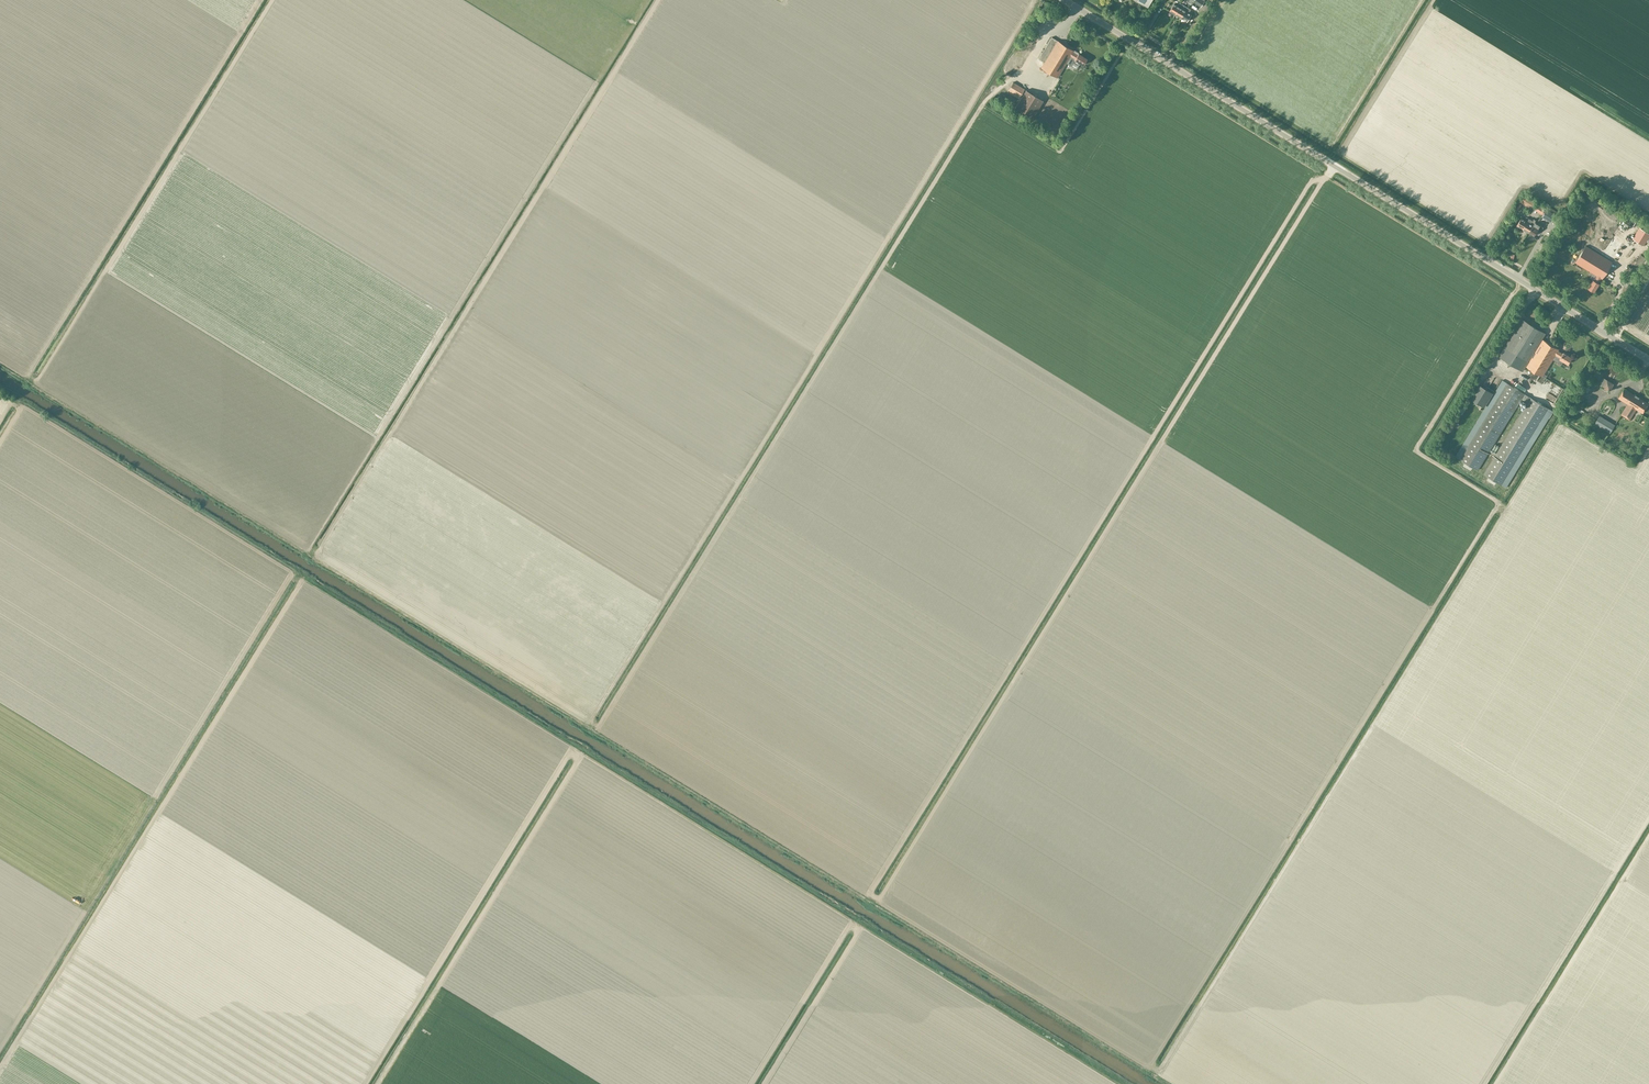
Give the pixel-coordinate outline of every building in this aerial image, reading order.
[(1176,14),(1182,4),(1180,3),(1177,5),(1174,3),(1170,11),(1176,14)] [(1187,7),(1184,5),(1182,4),(1176,14),(1181,18),(1187,7)] [(1191,14),(1189,13),(1191,9),(1188,7),(1187,7),(1181,18),(1187,21),(1191,14)] [(1083,65),(1086,58),(1052,37),(1038,59),(1044,62),(1041,67),(1057,77),(1066,62),(1070,64),(1071,62),(1076,65),(1078,62),(1083,65)] [(1019,98),(1024,89),(1013,82),(1007,91),(1019,98)] [(1033,118),(1043,100),(1026,90),(1016,107),(1033,118)] [(1526,198),(1522,203),(1527,206),(1531,202),(1526,198)] [(1538,204),(1535,209),(1542,214),(1545,209),(1538,204)] [(1541,216),(1551,222),(1556,214),(1546,209),(1541,216)] [(1522,229),(1529,218),(1527,217),(1524,220),(1521,218),(1517,225),(1522,229)] [(1528,232),(1533,225),(1534,222),(1535,222),(1536,220),(1534,219),(1533,221),(1529,218),(1522,229),(1528,232)] [(1533,225),(1528,232),(1534,236),(1538,229),(1541,230),(1543,227),(1535,222),(1534,222),(1533,225)] [(1648,236),(1648,233),(1639,227),(1632,239),(1643,246),(1648,236)] [(1602,278),(1612,262),(1585,246),(1575,262),(1597,275),(1594,280),(1593,279),(1588,288),(1594,291),(1599,283),(1598,282),(1601,278),(1602,278)] [(1636,273),(1646,258),(1640,254),(1630,270),(1636,273)] [(1522,318),(1504,346),(1528,361),(1530,356),(1531,357),(1534,352),(1533,352),(1545,332),(1522,318)] [(1568,363),(1572,357),(1563,352),(1562,353),(1558,350),(1558,349),(1542,339),(1534,352),(1531,357),(1526,366),(1542,376),(1555,354),(1560,357),(1559,358),(1568,363)] [(1481,381),(1497,389),(1501,381),(1486,373),(1488,369),(1484,367),(1481,375),(1484,376),(1481,381)] [(1613,383),(1606,379),(1602,377),(1598,384),(1609,391),(1613,383)] [(1501,484),(1548,408),(1507,383),(1460,459),(1465,462),(1463,466),(1470,470),(1472,467),(1477,470),(1521,398),(1528,402),(1483,474),(1489,477),(1487,480),(1494,484),(1496,481),(1501,484)] [(1642,412),(1648,403),(1624,388),(1618,397),(1627,403),(1621,414),(1629,419),(1636,408),(1642,412)] [(1482,390),(1472,409),(1483,416),(1493,396),(1482,390)] [(1599,415),(1594,422),(1610,432),(1614,424),(1599,415)]
